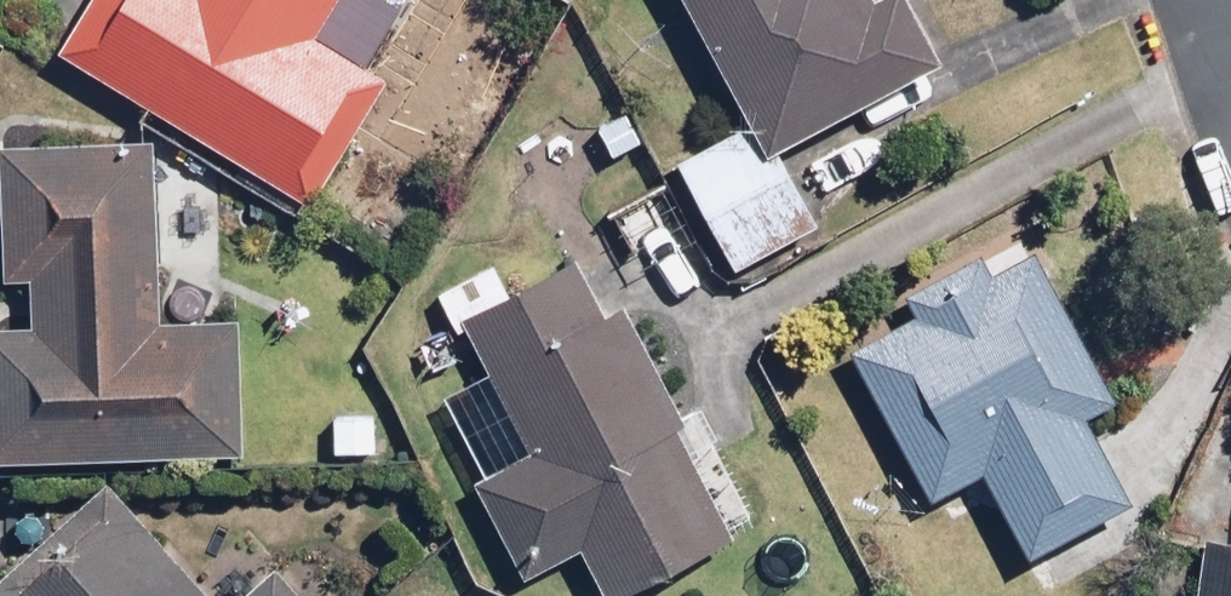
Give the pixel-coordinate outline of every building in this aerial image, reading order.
[(60,48),(315,201),(387,80),(316,38),(339,0),(89,0),(60,48)] [(756,122),(683,162),(745,275),(822,232),(777,150),(949,55),(918,0),(688,0),(756,122)] [(162,147),(0,149),(0,256),(47,256),(48,325),(0,325),(0,458),(248,455),(246,318),(165,319),(162,147)] [(704,240),(666,180),(606,218),(644,278),(704,240)] [(910,318),(849,351),(931,500),(984,470),(1033,559),(1142,499),(1097,417),(1121,403),(1038,252),(993,276),(979,249),(897,294),(910,318)] [(578,255),(515,288),(502,263),(447,292),(528,448),(475,476),(529,579),(581,551),(604,595),(614,595),(761,519),(701,405),(685,414),(624,297),(605,307),(578,255)] [(391,408),(330,405),(327,469),(388,472),(391,408)] [(115,476),(0,573),(0,595),(217,595),(115,476)] [(1176,540),(1171,595),(1230,595),(1230,544),(1176,540)] [(273,555),(225,595),(309,595),(273,555)]
